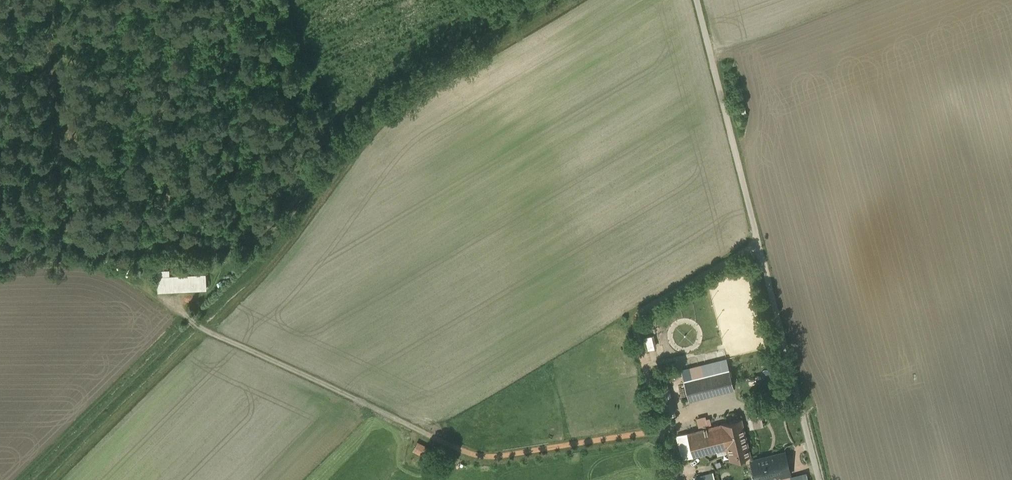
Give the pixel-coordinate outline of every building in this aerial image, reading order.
[(206,272),(156,275),(157,290),(207,288),(206,272)] [(648,347),(657,346),(655,333),(647,334),(648,347)] [(728,356),(684,367),(692,397),(736,387),(728,356)] [(763,413),(749,416),(751,426),(765,424),(763,413)] [(743,418),(675,433),(681,458),(730,447),(732,457),(751,453),(743,418)] [(417,441),(412,450),(425,457),(430,447),(417,441)] [(752,457),(757,479),(761,479),(792,472),(786,449),(752,457)] [(695,475),(696,479),(717,479),(714,469),(695,475)]
